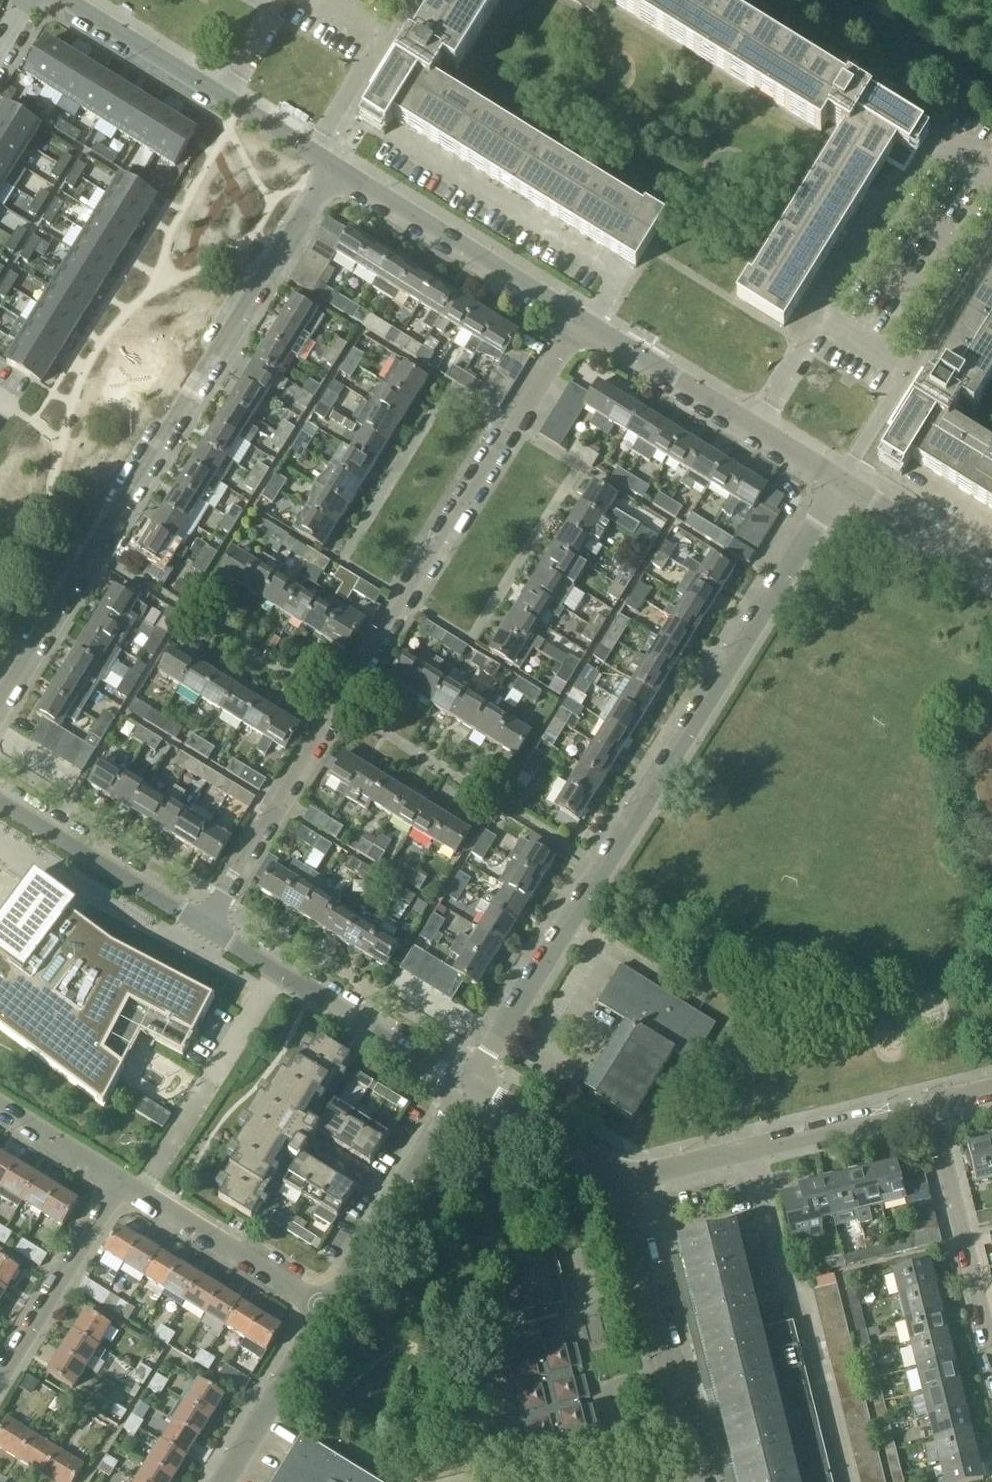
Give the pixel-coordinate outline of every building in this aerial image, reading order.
[(362,121),(385,135),(393,121),(395,118),(636,267),(665,221),(646,209),(644,213),(645,213),(642,218),(431,87),(445,66),(456,73),(457,73),(502,0),(448,0),(423,41),(415,36),(405,30),(402,36),(372,83),(382,89),(371,107),(362,121)] [(596,14),(605,0),(574,0),(596,14)] [(610,2),(822,132),(829,121),(851,134),(758,285),(749,279),(738,298),(784,327),(785,326),(887,160),(904,171),(927,133),(872,99),(849,85),(844,93),(694,0),(611,0),(610,2)] [(46,86),(67,52),(47,40),(27,74),(46,86)] [(64,97),(85,64),(67,52),(46,86),(64,97)] [(83,109),(103,75),(85,64),(64,97),(83,109)] [(122,86),(103,75),(83,109),(101,120),(122,86)] [(119,131),(140,98),(122,86),(101,120),(119,131)] [(29,113),(35,104),(24,98),(19,106),(29,113)] [(138,143),(159,109),(140,98),(119,131),(138,143)] [(35,104),(29,113),(40,119),(45,111),(35,104)] [(41,127),(7,106),(0,117),(0,128),(29,146),(41,127)] [(156,154),(177,120),(159,109),(138,143),(156,154)] [(66,135),(71,127),(60,120),(55,129),(66,135)] [(156,154),(175,166),(196,132),(177,120),(156,154)] [(82,134),(71,127),(66,135),(77,142),(82,134)] [(17,164),(29,146),(0,128),(0,153),(17,164)] [(92,151),(103,158),(108,150),(97,143),(92,151)] [(119,156),(108,150),(103,158),(114,165),(119,156)] [(0,153),(0,179),(6,183),(17,164),(0,153)] [(65,153),(58,164),(67,169),(73,159),(65,153)] [(88,167),(79,162),(72,173),(81,178),(88,167)] [(60,180),(67,169),(58,164),(52,175),(60,180)] [(129,174),(140,181),(145,172),(134,166),(129,174)] [(156,179),(145,172),(140,181),(150,187),(156,179)] [(81,178),(72,173),(66,184),(74,189),(81,178)] [(122,177),(110,196),(144,217),(156,198),(122,177)] [(36,201),(44,206),(51,195),(42,190),(36,201)] [(133,235),(144,217),(110,196),(99,215),(133,235)] [(50,210),(58,215),(65,204),(56,199),(50,210)] [(44,206),(36,201),(29,212),(37,217),(44,206)] [(50,210),(43,220),(51,226),(58,215),(50,210)] [(133,235),(99,215),(88,233),(121,254),(133,235)] [(21,243),(28,232),(19,227),(13,238),(21,243)] [(337,253),(343,242),(322,229),(315,240),(337,253)] [(351,230),(343,242),(337,253),(357,266),(372,243),(351,230)] [(88,233),(76,251),(110,272),(121,254),(88,233)] [(42,241),(34,236),(27,246),(35,252),(42,241)] [(21,243),(13,238),(6,248),(15,253),(21,243)] [(331,263),(337,253),(315,240),(309,250),(331,263)] [(372,243),(357,266),(379,279),(393,256),(372,243)] [(27,246),(20,257),(29,262),(35,252),(27,246)] [(309,250),(302,260),(324,274),(331,263),(309,250)] [(99,291),(110,272),(76,251),(65,270),(99,291)] [(379,279),(373,287),(394,300),(400,292),(399,291),(413,268),(393,256),(379,279)] [(318,284),(324,274),(302,260),(296,270),(318,284)] [(420,304),(434,281),(413,268),(399,291),(400,292),(420,304)] [(65,270),(54,288),(87,309),(99,291),(65,270)] [(312,294),(318,284),(296,270),(290,280),(312,294)] [(19,277),(11,272),(4,283),(13,288),(19,277)] [(435,328),(441,317),(455,294),(434,281),(420,304),(432,312),(424,325),(433,331),(435,328)] [(4,283),(0,290),(0,295),(6,299),(13,288),(4,283)] [(42,307),(76,327),(87,309),(54,288),(42,307)] [(332,306),(339,295),(328,289),(322,299),(332,306)] [(435,328),(444,334),(450,323),(462,330),(476,307),(455,294),(441,317),(435,328)] [(354,319),(360,309),(339,295),(332,306),(354,319)] [(295,298),(282,320),(312,339),(326,317),(295,298)] [(879,462),(902,476),(910,463),(912,459),(991,508),(991,455),(948,428),(962,407),(974,414),(991,385),(991,299),(940,382),(937,380),(932,377),(923,371),(890,425),(899,430),(888,449),(879,462)] [(65,346),(76,327),(42,307),(31,325),(65,346)] [(477,353),(477,352),(497,320),(476,307),(462,330),(473,337),(465,350),(475,356),(477,353)] [(363,325),(374,331),(380,321),(370,314),(363,325)] [(269,340),(293,354),(300,359),(312,339),(282,320),(269,340)] [(519,334),(497,320),(477,352),(477,353),(480,354),(501,362),(504,356),(511,346),(519,334)] [(380,321),(374,331),(386,339),(393,329),(380,321)] [(65,346),(31,325),(20,343),(53,364),(65,346)] [(401,334),(395,344),(416,358),(423,347),(401,334)] [(329,349),(340,356),(347,345),(336,338),(329,349)] [(269,340),(257,361),(280,375),(293,354),(269,340)] [(41,383),(53,364),(20,343),(8,363),(41,383)] [(531,358),(511,346),(504,356),(524,369),(531,358)] [(423,347),(416,358),(427,365),(434,354),(423,347)] [(329,349),(323,360),(334,367),(340,356),(329,349)] [(348,361),(359,367),(366,356),(355,349),(348,361)] [(524,369),(504,356),(501,362),(498,367),(518,379),(524,369)] [(280,375),(257,361),(243,382),(267,397),(273,387),(280,391),(285,389),(290,381),(280,375)] [(359,367),(348,361),(341,372),(352,378),(359,367)] [(396,361),(383,382),(415,402),(428,380),(404,366),(396,361)] [(447,377),(458,383),(464,373),(454,366),(447,377)] [(498,367),(492,377),(512,389),(518,379),(498,367)] [(464,373),(458,383),(469,390),(476,380),(464,373)] [(492,377),(488,383),(485,387),(506,399),(512,389),(492,377)] [(304,390),(315,397),(322,387),(311,380),(304,390)] [(254,417),(267,397),(243,382),(230,403),(254,417)] [(371,402),(379,407),(402,422),(415,402),(383,382),(381,386),(377,387),(373,395),(374,398),(371,402)] [(565,394),(585,406),(591,395),(571,383),(565,394)] [(599,383),(591,395),(585,406),(585,407),(597,414),(590,425),(598,430),(620,396),(599,383)] [(485,387),(480,396),(479,397),(500,409),(506,399),(485,387)] [(304,390),(297,402),(308,409),(315,397),(304,390)] [(329,392),(323,402),(333,408),(340,398),(329,392)] [(585,407),(585,406),(565,394),(558,404),(579,417),(585,407)] [(641,409),(620,396),(598,430),(608,436),(615,425),(627,432),(641,409)] [(326,420),(333,408),(323,402),(315,414),(326,420)] [(366,428),(389,443),(397,429),(402,422),(379,407),(371,402),(371,403),(370,402),(357,423),(366,428)] [(254,417),(230,403),(217,424),(240,439),(250,445),(259,430),(249,424),(254,417)] [(558,404),(552,415),(572,427),(579,417),(558,404)] [(662,422),(641,409),(627,432),(638,439),(631,451),(640,456),(662,422)] [(330,419),(353,433),(358,425),(335,411),(330,419)] [(552,415),(546,425),(566,437),(572,427),(552,415)] [(285,422),(281,429),(278,432),(289,439),(295,429),(285,422)] [(683,435),(662,422),(640,456),(650,462),(657,451),(669,458),(683,435)] [(228,459),(240,439),(217,424),(205,444),(228,459)] [(560,446),(566,437),(546,425),(540,434),(560,446)] [(353,450),(376,464),(389,443),(366,428),(353,450)] [(289,439),(278,432),(271,445),(281,451),(289,439)] [(297,444),(308,451),(314,441),(303,434),(297,444)] [(669,458),(688,470),(689,470),(703,447),(683,435),(669,458)] [(580,459),(587,449),(577,442),(570,453),(580,459)] [(227,460),(228,459),(205,444),(192,465),(215,479),(221,470),(229,474),(235,464),(227,460)] [(289,456),(300,463),(308,451),(297,444),(289,456)] [(711,484),(710,484),(724,460),(703,447),(689,470),(688,470),(680,484),(691,490),(695,484),(707,491),(711,484)] [(599,456),(587,449),(580,459),(592,466),(599,456)] [(353,450),(340,470),(363,485),(376,464),(353,450)] [(731,497),(732,497),(747,474),(724,460),(710,484),(711,484),(731,497)] [(253,474),(264,481),(270,470),(259,463),(253,474)] [(215,480),(215,479),(192,465),(178,487),(202,501),(216,509),(229,488),(215,480)] [(350,507),(363,485),(340,470),(331,465),(326,472),(322,476),(319,479),(317,482),(315,484),(314,486),(326,493),(350,507)] [(622,485),(629,474),(618,468),(611,479),(622,485)] [(245,486),(256,492),(264,481),(253,474),(245,486)] [(271,485),(282,492),(289,481),(278,474),(271,485)] [(622,485),(634,493),(641,482),(629,474),(622,485)] [(767,487),(747,474),(732,497),(731,497),(722,511),(732,517),(741,502),(753,510),(759,499),(767,487)] [(594,483),(581,504),(604,519),(605,518),(618,497),(594,483)] [(275,504),(282,492),(271,485),(264,497),(275,504)] [(326,493),(314,486),(313,487),(312,490),(311,493),(310,497),(310,499),(309,500),(310,501),(307,507),(307,506),(306,507),(314,512),(338,527),(350,507),(326,493)] [(178,487),(166,506),(190,521),(202,501),(178,487)] [(767,487),(759,499),(776,510),(784,497),(767,487)] [(653,505),(664,511),(671,500),(660,494),(653,505)] [(759,499),(753,510),(775,523),(781,513),(759,499)] [(683,508),(671,500),(664,511),(676,519),(683,508)] [(604,519),(581,504),(568,525),(591,540),(599,545),(612,523),(605,518),(604,519)] [(226,516),(237,523),(245,511),(234,505),(226,516)] [(153,527),(177,542),(190,521),(166,506),(153,527)] [(314,512),(306,507),(303,512),(299,513),(296,519),(296,522),(293,528),(325,548),(338,527),(314,512)] [(753,510),(746,520),(769,533),(775,523),(753,510)] [(707,538),(714,527),(692,513),(685,525),(695,530),(707,538)] [(231,534),(237,523),(226,516),(220,527),(231,534)] [(648,530),(641,541),(652,548),(659,537),(668,523),(657,516),(648,530)] [(763,543),(769,533),(746,520),(741,530),(763,543)] [(271,539),(277,528),(267,522),(260,532),(271,539)] [(585,550),(591,540),(568,525),(556,546),(579,560),(578,561),(585,565),(592,555),(585,550)] [(189,550),(177,542),(153,527),(140,549),(147,554),(138,569),(165,586),(175,569),(164,562),(171,552),(183,559),(189,550)] [(725,533),(714,527),(707,538),(718,545),(725,533)] [(278,554),(283,546),(290,536),(277,528),(271,539),(266,546),(278,554)] [(757,553),(763,543),(741,530),(734,540),(757,553)] [(750,564),(757,553),(734,540),(728,551),(750,564)] [(199,541),(194,551),(202,556),(208,546),(199,541)] [(652,548),(641,541),(633,553),(645,560),(652,548)] [(665,541),(658,553),(669,559),(676,548),(665,541)] [(292,552),(302,558),(312,564),(319,554),(308,547),(308,548),(298,542),(292,552)] [(201,557),(212,564),(219,553),(208,546),(202,556),(201,557)] [(543,567),(566,581),(578,561),(579,560),(556,546),(543,567)] [(221,574),(241,586),(256,563),(236,550),(221,574)] [(669,559),(658,553),(651,564),(662,570),(669,559)] [(320,577),(324,572),(325,572),(331,562),(319,554),(312,564),(309,570),(320,577)] [(682,567),(689,572),(697,577),(721,592),(734,571),(710,556),(703,567),(688,557),(682,567)] [(194,570),(205,576),(212,564),(201,557),(194,570)] [(277,576),(256,563),(241,586),(262,599),(277,576)] [(575,587),(566,581),(543,567),(530,588),(563,607),(575,587)] [(361,579),(350,572),(343,584),(354,591),(361,579)] [(615,582),(626,589),(633,578),(622,572),(615,582)] [(721,592),(697,577),(689,572),(676,593),(684,598),(685,597),(709,612),(721,592)] [(297,589),(277,576),(262,599),(283,612),(297,589)] [(383,593),(361,579),(354,591),(376,604),(383,593)] [(187,598),(193,589),(180,581),(174,590),(187,598)] [(619,601),(626,589),(615,582),(608,594),(619,601)] [(639,583),(632,594),(643,601),(650,589),(639,583)] [(115,588),(102,609),(133,628),(137,620),(140,622),(143,618),(146,613),(148,609),(145,607),(115,588)] [(530,588),(517,609),(540,623),(548,611),(559,618),(565,609),(562,608),(563,607),(530,588)] [(283,612),(304,625),(318,601),(297,589),(283,612)] [(636,612),(643,601),(632,594),(626,605),(636,612)] [(672,618),(696,633),(709,612),(685,597),(684,598),(672,618)] [(304,625),(325,638),(339,615),(318,601),(304,625)] [(345,606),(339,615),(325,638),(347,652),(367,620),(345,606)] [(163,617),(175,624),(181,614),(170,607),(163,617)] [(119,649),(133,628),(102,609),(89,630),(112,645),(119,649)] [(533,634),(540,623),(517,609),(504,630),(527,644),(534,649),(539,652),(545,641),(533,634)] [(600,631),(607,621),(596,614),(589,624),(600,631)] [(618,643),(631,621),(620,614),(606,636),(617,643),(618,643)] [(672,618),(659,638),(684,653),(696,633),(672,618)] [(420,632),(441,645),(448,634),(427,621),(420,632)] [(145,623),(139,632),(151,639),(156,630),(145,623)] [(593,643),(600,631),(589,624),(582,636),(593,643)] [(162,646),(169,635),(158,628),(156,630),(151,639),(162,646)] [(100,665),(106,670),(112,661),(105,657),(112,645),(89,630),(76,651),(100,665)] [(534,649),(527,644),(504,630),(491,651),(521,670),(534,649)] [(460,641),(448,634),(441,645),(453,652),(460,641)] [(659,638),(659,639),(652,634),(639,655),(639,656),(646,660),(670,675),(684,653),(659,638)] [(618,643),(617,643),(606,636),(594,657),(605,664),(618,643)] [(155,657),(162,646),(151,639),(144,650),(155,657)] [(160,671),(181,684),(195,661),(175,648),(160,671)] [(391,678),(412,691),(427,668),(434,656),(426,650),(423,654),(420,655),(416,661),(406,655),(391,678)] [(76,651),(63,672),(86,687),(87,686),(95,692),(101,681),(104,682),(111,673),(106,670),(100,665),(76,651)] [(472,664),(483,671),(490,660),(479,653),(472,664)] [(563,666),(574,673),(581,662),(570,655),(563,666)] [(670,675),(646,660),(639,656),(639,655),(638,655),(631,666),(639,671),(633,681),(657,696),(670,675)] [(434,656),(427,668),(412,691),(434,705),(448,681),(437,675),(445,662),(434,656)] [(501,667),(490,660),(483,671),(494,678),(501,667)] [(216,674),(195,661),(181,684),(202,697),(216,674)] [(574,673),(563,666),(556,678),(560,680),(554,689),(561,694),(574,673)] [(588,667),(581,678),(592,684),(598,673),(588,667)] [(136,688),(143,676),(132,669),(125,681),(136,688)] [(63,672),(50,692),(74,707),(86,687),(63,672)] [(237,687),(216,674),(202,697),(223,710),(237,687)] [(458,688),(448,681),(434,705),(454,717),(469,694),(477,681),(466,675),(458,688)] [(585,696),(592,684),(581,678),(568,699),(579,705),(585,696)] [(513,690),(525,697),(532,686),(520,679),(513,690)] [(129,698),(136,688),(125,681),(118,691),(129,698)] [(645,717),(657,696),(633,681),(621,701),(620,702),(645,717)] [(543,693),(532,686),(525,697),(536,704),(543,693)] [(223,710),(244,724),(259,700),(237,687),(223,710)] [(44,719),(54,725),(60,729),(74,707),(50,692),(37,715),(44,719)] [(489,707),(469,694),(454,717),(475,730),(489,707)] [(645,717),(620,702),(621,701),(613,696),(599,718),(607,723),(608,723),(632,737),(645,717)] [(580,706),(579,705),(568,699),(555,719),(566,726),(573,715),(575,716),(580,706)] [(244,724),(265,736),(279,713),(259,700),(244,724)] [(511,720),(489,707),(475,730),(496,743),(511,720)] [(151,708),(144,719),(155,726),(162,715),(151,708)] [(98,722),(110,729),(117,718),(105,711),(98,722)] [(301,726),(279,713),(265,736),(256,750),(266,756),(274,742),(287,750),(301,726)] [(162,715),(155,726),(177,740),(184,728),(162,715)] [(30,741),(41,748),(54,725),(44,719),(30,741)] [(559,738),(566,726),(555,719),(548,731),(559,738)] [(144,744),(145,743),(151,733),(140,726),(139,728),(126,720),(121,730),(144,744)] [(531,733),(511,720),(496,743),(517,756),(531,733)] [(96,751),(110,729),(98,722),(85,744),(96,751)] [(607,723),(595,744),(619,758),(632,737),(608,723),(607,723)] [(64,732),(60,729),(54,725),(41,748),(50,754),(64,732)] [(981,740),(991,747),(991,733),(987,730),(981,740)] [(50,754),(61,760),(75,738),(64,732),(50,754)] [(151,733),(145,743),(144,744),(156,751),(163,740),(151,733)] [(198,751),(204,741),(193,734),(187,745),(198,751)] [(75,738),(61,760),(71,766),(85,744),(75,738)] [(216,748),(204,741),(198,751),(209,758),(216,748)] [(96,751),(85,744),(71,766),(82,773),(96,751)] [(595,744),(581,765),(606,780),(619,758),(595,744)] [(536,750),(529,761),(541,768),(547,757),(536,750)] [(186,770),(193,759),(182,752),(175,763),(186,770)] [(125,775),(126,775),(131,767),(110,754),(105,762),(104,762),(90,785),(111,798),(125,775)] [(338,792),(347,798),(352,790),(366,767),(345,754),(339,763),(334,772),(330,777),(342,784),(338,792)] [(214,772),(193,759),(186,770),(207,783),(214,772)] [(334,772),(339,763),(333,759),(327,768),(334,772)] [(969,759),(974,781),(991,776),(991,763),(969,759)] [(227,771),(239,778),(246,767),(234,760),(227,771)] [(533,779),(541,768),(529,761),(522,772),(533,779)] [(581,765),(569,785),(594,800),(606,780),(581,765)] [(261,791),(267,780),(246,767),(239,778),(261,791)] [(366,767),(352,790),(347,798),(368,811),(373,803),(371,802),(386,779),(366,767)] [(207,783),(228,796),(235,785),(214,772),(207,783)] [(146,788),(126,775),(125,775),(111,798),(132,811),(146,788)] [(974,781),(977,792),(991,789),(991,776),(974,781)] [(371,802),(373,803),(393,815),(407,792),(386,779),(371,802)] [(580,821),(594,800),(569,785),(559,779),(553,789),(563,795),(556,806),(580,821)] [(257,798),(235,785),(228,796),(249,809),(257,798)] [(176,787),(167,801),(153,824),(174,837),(189,814),(178,807),(187,793),(176,787)] [(167,801),(146,788),(132,811),(153,824),(167,801)] [(977,792),(980,804),(991,801),(991,789),(977,792)] [(428,805),(407,792),(393,815),(414,828),(428,805)] [(980,804),(983,816),(991,813),(991,801),(980,804)] [(449,818),(428,805),(414,828),(435,841),(449,818)] [(305,819),(326,832),(333,820),(311,807),(305,819)] [(983,816),(986,828),(991,827),(991,813),(983,816)] [(209,827),(189,814),(174,837),(195,850),(209,827)] [(471,831),(449,818),(435,841),(457,855),(471,831)] [(337,839),(344,827),(333,820),(326,832),(337,839)] [(294,836),(315,849),(322,838),(300,825),(294,836)] [(231,840),(209,827),(195,850),(217,863),(231,840)] [(486,830),(479,842),(491,849),(498,838),(486,830)] [(368,856),(374,845),(375,846),(378,839),(366,832),(356,849),(368,856)] [(333,845),(322,838),(315,849),(326,856),(333,845)] [(512,862),(520,866),(543,881),(556,860),(533,845),(532,845),(522,839),(509,860),(512,862)] [(491,849),(479,842),(472,853),(484,860),(491,849)] [(386,853),(375,846),(374,845),(368,856),(380,864),(386,853)] [(315,852),(306,867),(313,872),(316,873),(325,858),(315,852)] [(398,875),(410,882),(416,871),(415,870),(422,858),(413,852),(398,875)] [(346,868),(357,874),(363,863),(353,857),(346,868)] [(295,860),(286,874),(275,867),(260,891),(282,904),(305,867),(295,860)] [(506,888),(507,887),(530,901),(543,881),(520,866),(512,862),(499,884),(506,888)] [(375,871),(363,863),(357,874),(369,882),(375,871)] [(282,904),(301,916),(316,893),(305,886),(313,872),(306,867),(305,867),(282,904)] [(428,879),(416,871),(410,882),(421,890),(428,879)] [(461,872),(453,884),(465,891),(472,879),(461,872)] [(157,1042),(180,1054),(183,1055),(212,1002),(214,998),(113,944),(72,914),(78,905),(36,874),(0,922),(0,1028),(104,1105),(117,1082),(118,1079),(125,1066),(123,1065),(123,1066),(114,1059),(135,1019),(161,1032),(158,1039),(157,1039),(157,1041),(157,1042)] [(399,900),(405,889),(394,882),(388,893),(399,900)] [(465,891),(453,884),(447,895),(458,902),(465,891)] [(323,929),(337,906),(342,898),(337,895),(337,891),(329,887),(326,888),(321,885),(316,893),(301,916),(323,929)] [(507,887),(506,888),(494,908),(493,908),(517,923),(530,901),(507,887)] [(417,897),(405,889),(399,900),(411,908),(417,897)] [(488,917),(481,929),(504,943),(517,923),(493,908),(494,908),(482,901),(476,910),(488,917)] [(358,918),(337,906),(323,929),(344,943),(359,919),(358,918)] [(358,918),(359,919),(344,943),(365,955),(379,932),(385,923),(363,910),(358,918)] [(434,915),(427,926),(439,933),(446,922),(434,915)] [(439,933),(427,926),(420,937),(432,944),(439,933)] [(491,965),(504,943),(481,929),(474,941),(461,933),(455,943),(467,950),(491,965)] [(401,945),(379,932),(365,955),(387,969),(401,945)] [(454,971),(456,972),(466,979),(478,986),(491,965),(467,950),(455,943),(450,952),(462,959),(454,971)] [(401,969),(412,976),(425,954),(415,947),(401,969)] [(412,976),(422,982),(435,960),(425,954),(412,976)] [(422,982),(432,988),(445,966),(435,960),(422,982)] [(674,1054),(675,1052),(693,1063),(717,1024),(621,965),(597,1003),(625,1020),(585,1085),(599,1093),(596,1098),(633,1121),(636,1116),(635,1115),(673,1053),(674,1054)] [(432,988),(443,995),(456,972),(454,971),(445,966),(432,988)] [(453,1001),(466,979),(456,972),(443,995),(453,1001)] [(320,1129),(319,1129),(311,1123),(310,1125),(300,1119),(316,1093),(321,1097),(338,1070),(343,1073),(352,1058),(319,1038),(310,1054),(304,1051),(288,1077),(283,1074),(267,1101),(262,1097),(247,1121),(252,1124),(236,1151),(241,1154),(224,1180),(229,1184),(220,1199),(253,1219),(262,1204),(257,1201),(273,1175),(268,1172),(284,1146),(293,1152),(290,1157),(299,1162),(299,1163),(303,1156),(304,1156),(319,1133),(318,1132),(320,1129)] [(373,1082),(361,1074),(357,1082),(369,1089),(373,1082)] [(374,1093),(386,1100),(391,1092),(379,1085),(374,1093)] [(391,1092),(386,1100),(398,1107),(403,1100),(391,1092)] [(158,1125),(161,1127),(163,1128),(167,1123),(170,1118),(172,1115),(171,1115),(154,1103),(145,1098),(145,1099),(137,1112),(158,1125)] [(318,1132),(319,1133),(335,1143),(354,1113),(336,1102),(319,1129),(320,1129),(318,1132)] [(353,1154),(371,1124),(354,1113),(335,1143),(353,1154)] [(371,1124),(353,1154),(371,1165),(389,1135),(371,1124)] [(991,1177),(991,1140),(991,1138),(968,1144),(977,1181),(991,1177)] [(3,1189),(18,1165),(0,1154),(0,1194),(3,1189)] [(321,1167),(304,1156),(303,1156),(299,1163),(299,1162),(285,1185),(302,1196),(321,1167)] [(900,1178),(901,1178),(898,1163),(872,1169),(882,1206),(906,1200),(904,1191),(900,1178)] [(3,1189),(0,1194),(0,1197),(19,1208),(23,1201),(38,1177),(18,1165),(3,1189)] [(320,1207),(338,1178),(321,1167),(302,1196),(320,1207)] [(848,1175),(857,1212),(859,1221),(860,1225),(872,1222),(869,1209),(882,1206),(872,1169),(848,1175)] [(925,1172),(901,1178),(900,1178),(904,1191),(928,1185),(925,1172)] [(848,1175),(823,1181),(833,1218),(834,1218),(836,1227),(859,1221),(857,1212),(848,1175)] [(23,1201),(44,1214),(59,1190),(38,1177),(23,1201)] [(356,1189),(338,1178),(320,1207),(314,1215),(332,1226),(337,1218),(338,1218),(356,1189)] [(823,1181),(800,1186),(780,1191),(792,1240),(822,1234),(821,1221),(833,1218),(823,1181)] [(904,1191),(906,1200),(906,1203),(931,1197),(928,1185),(904,1191)] [(79,1203),(59,1190),(44,1214),(64,1227),(79,1203)] [(906,1203),(909,1214),(934,1208),(931,1197),(906,1203)] [(936,1219),(934,1208),(909,1214),(912,1226),(936,1219)] [(991,1224),(991,1210),(984,1212),(987,1225),(991,1224)] [(288,1220),(276,1213),(271,1221),(283,1228),(288,1220)] [(939,1231),(936,1219),(912,1226),(915,1237),(939,1231)] [(305,1231),(293,1224),(289,1231),(300,1239),(305,1231)] [(782,1325),(759,1233),(739,1238),(736,1227),(679,1241),(738,1481),(833,1481),(794,1322),(782,1325)] [(125,1265),(141,1241),(120,1228),(105,1252),(125,1265)] [(0,1240),(0,1241),(7,1246),(14,1234),(6,1230),(0,1240)] [(305,1231),(300,1239),(312,1246),(317,1239),(305,1231)] [(915,1237),(916,1239),(918,1249),(942,1243),(939,1231),(915,1237)] [(894,1255),(918,1249),(916,1239),(892,1245),(894,1255)] [(49,1256),(46,1255),(23,1241),(16,1252),(42,1268),(49,1256)] [(125,1265),(146,1277),(161,1253),(141,1241),(125,1265)] [(869,1261),(894,1255),(892,1245),(867,1251),(869,1261)] [(508,1317),(523,1314),(525,1324),(526,1324),(559,1316),(556,1306),(567,1303),(561,1276),(562,1276),(561,1272),(560,1272),(559,1268),(560,1268),(559,1264),(558,1264),(554,1250),(510,1260),(513,1273),(513,1276),(514,1276),(515,1281),(500,1284),(508,1317)] [(8,1291),(21,1270),(15,1267),(18,1262),(1,1251),(0,1252),(0,1286),(8,1291)] [(845,1267),(869,1261),(867,1251),(843,1257),(845,1267)] [(146,1277),(166,1290),(181,1266),(161,1253),(146,1277)] [(820,1273),(845,1267),(843,1257),(818,1263),(820,1273)] [(900,1296),(936,1287),(930,1262),(893,1271),(900,1296)] [(166,1290),(186,1302),(201,1278),(181,1266),(166,1290)] [(845,1284),(851,1308),(861,1306),(861,1305),(871,1303),(870,1299),(860,1301),(856,1282),(871,1278),(868,1269),(847,1274),(849,1283),(845,1284)] [(113,1271),(107,1279),(113,1283),(118,1274),(113,1271)] [(812,1283),(814,1292),(838,1286),(835,1274),(813,1279),(814,1282),(812,1283)] [(79,1290),(97,1301),(104,1289),(87,1278),(79,1290)] [(186,1302),(206,1315),(222,1291),(201,1278),(186,1302)] [(8,1291),(0,1286),(0,1304),(8,1291)] [(841,1298),(838,1286),(814,1292),(817,1304),(841,1298)] [(892,1310),(902,1307),(906,1321),(942,1311),(936,1287),(900,1296),(889,1299),(892,1310)] [(104,1305),(111,1293),(104,1289),(97,1301),(104,1305)] [(206,1315),(226,1327),(242,1303),(222,1291),(206,1315)] [(844,1310),(841,1298),(817,1304),(820,1316),(844,1310)] [(121,1316),(128,1304),(121,1300),(114,1312),(121,1316)] [(226,1327),(247,1340),(262,1316),(242,1303),(226,1327)] [(128,1304),(121,1316),(128,1320),(136,1308),(128,1304)] [(867,1330),(861,1306),(851,1308),(857,1332),(867,1330)] [(820,1316),(823,1328),(846,1323),(844,1310),(820,1316)] [(942,1311),(906,1321),(911,1344),(948,1335),(942,1311)] [(99,1348),(99,1347),(112,1327),(88,1312),(75,1333),(99,1348)] [(262,1316),(247,1340),(267,1353),(282,1329),(262,1316)] [(849,1335),(846,1323),(823,1328),(826,1340),(849,1335)] [(162,1325),(154,1337),(161,1341),(169,1329),(162,1325)] [(169,1329),(161,1341),(169,1345),(176,1333),(169,1329)] [(873,1354),(867,1330),(857,1332),(863,1356),(873,1354)] [(75,1333),(63,1354),(86,1368),(93,1356),(101,1361),(107,1352),(99,1347),(99,1348),(75,1333)] [(852,1347),(849,1335),(826,1340),(829,1352),(852,1347)] [(948,1335),(911,1344),(917,1369),(954,1359),(948,1335)] [(496,1432),(486,1435),(491,1456),(502,1453),(505,1465),(526,1460),(524,1448),(533,1446),(536,1457),(558,1452),(555,1440),(565,1438),(567,1450),(590,1444),(587,1433),(587,1432),(598,1429),(593,1407),(582,1410),(580,1401),(579,1400),(590,1398),(585,1376),(574,1378),(572,1369),(583,1366),(577,1344),(566,1347),(563,1336),(542,1341),(545,1353),(535,1355),(532,1344),(531,1344),(510,1349),(513,1360),(501,1362),(506,1383),(514,1416),(495,1420),(496,1432)] [(852,1347),(829,1352),(832,1365),(855,1359),(852,1347)] [(202,1350),(195,1362),(202,1366),(209,1354),(202,1350)] [(74,1388),(86,1368),(63,1354),(50,1374),(74,1388)] [(209,1354),(202,1366),(209,1371),(217,1359),(209,1354)] [(879,1378),(873,1354),(863,1356),(869,1381),(879,1378)] [(858,1371),(855,1359),(832,1365),(835,1377),(858,1371)] [(923,1393),(960,1383),(954,1359),(917,1369),(923,1393)] [(141,1364),(137,1371),(149,1378),(153,1371),(141,1364)] [(226,1365),(219,1377),(226,1381),(233,1369),(226,1365)] [(251,1381),(250,1380),(233,1369),(226,1381),(244,1392),(251,1381)] [(144,1385),(149,1378),(137,1371),(132,1378),(144,1385)] [(835,1377),(838,1389),(861,1383),(858,1371),(835,1377)] [(158,1374),(154,1381),(165,1388),(169,1381),(158,1374)] [(34,1392),(39,1384),(28,1377),(23,1385),(34,1392)] [(869,1381),(875,1405),(885,1402),(879,1378),(869,1381)] [(160,1396),(165,1388),(154,1381),(149,1389),(160,1396)] [(200,1381),(187,1402),(211,1417),(224,1396),(200,1381)] [(864,1395),(861,1383),(838,1389),(841,1401),(864,1395)] [(923,1393),(929,1417),(966,1408),(960,1383),(923,1393)] [(136,1398),(141,1388),(136,1385),(131,1394),(136,1398)] [(864,1395),(841,1401),(844,1413),(867,1408),(864,1395)] [(187,1402),(175,1423),(199,1438),(211,1417),(187,1402)] [(875,1405),(881,1429),(891,1426),(885,1402),(875,1405)] [(123,1419),(128,1411),(116,1404),(112,1411),(123,1419)] [(870,1420),(867,1408),(844,1413),(847,1425),(870,1420)] [(966,1408),(929,1417),(935,1441),(972,1432),(966,1408)] [(85,1410),(77,1422),(83,1426),(90,1414),(85,1410)] [(132,1415),(128,1422),(140,1429),(144,1422),(132,1415)] [(34,1434),(8,1419),(0,1432),(0,1448),(19,1459),(34,1434)] [(870,1420),(847,1425),(850,1437),(873,1432),(870,1420)] [(135,1436),(140,1429),(128,1422),(124,1429),(135,1436)] [(186,1458),(199,1438),(175,1423),(162,1443),(186,1458)] [(881,1429),(887,1453),(897,1451),(891,1426),(881,1429)] [(876,1444),(873,1432),(850,1437),(853,1449),(876,1444)] [(941,1465),(978,1456),(972,1432),(935,1441),(941,1465)] [(19,1459),(44,1475),(59,1450),(34,1434),(19,1459)] [(321,1448),(322,1448),(303,1436),(275,1481),(376,1481),(321,1448)] [(407,1440),(399,1455),(410,1461),(418,1447),(407,1440)] [(162,1443),(149,1464),(173,1478),(186,1458),(162,1443)] [(853,1449),(856,1462),(879,1456),(876,1444),(853,1449)] [(44,1475),(56,1481),(74,1481),(84,1466),(59,1450),(44,1475)] [(903,1475),(897,1451),(887,1453),(893,1477),(903,1475)] [(109,1454),(104,1462),(115,1469),(120,1461),(109,1454)] [(941,1465),(945,1481),(977,1481),(984,1480),(980,1464),(984,1463),(982,1455),(978,1456),(941,1465)] [(882,1468),(879,1456),(856,1462),(858,1474),(882,1468)] [(110,1477),(115,1469),(104,1462),(99,1470),(110,1477)] [(173,1478),(149,1464),(138,1481),(171,1481),(173,1478)] [(882,1468),(858,1474),(860,1481),(878,1481),(884,1481),(882,1468)]
